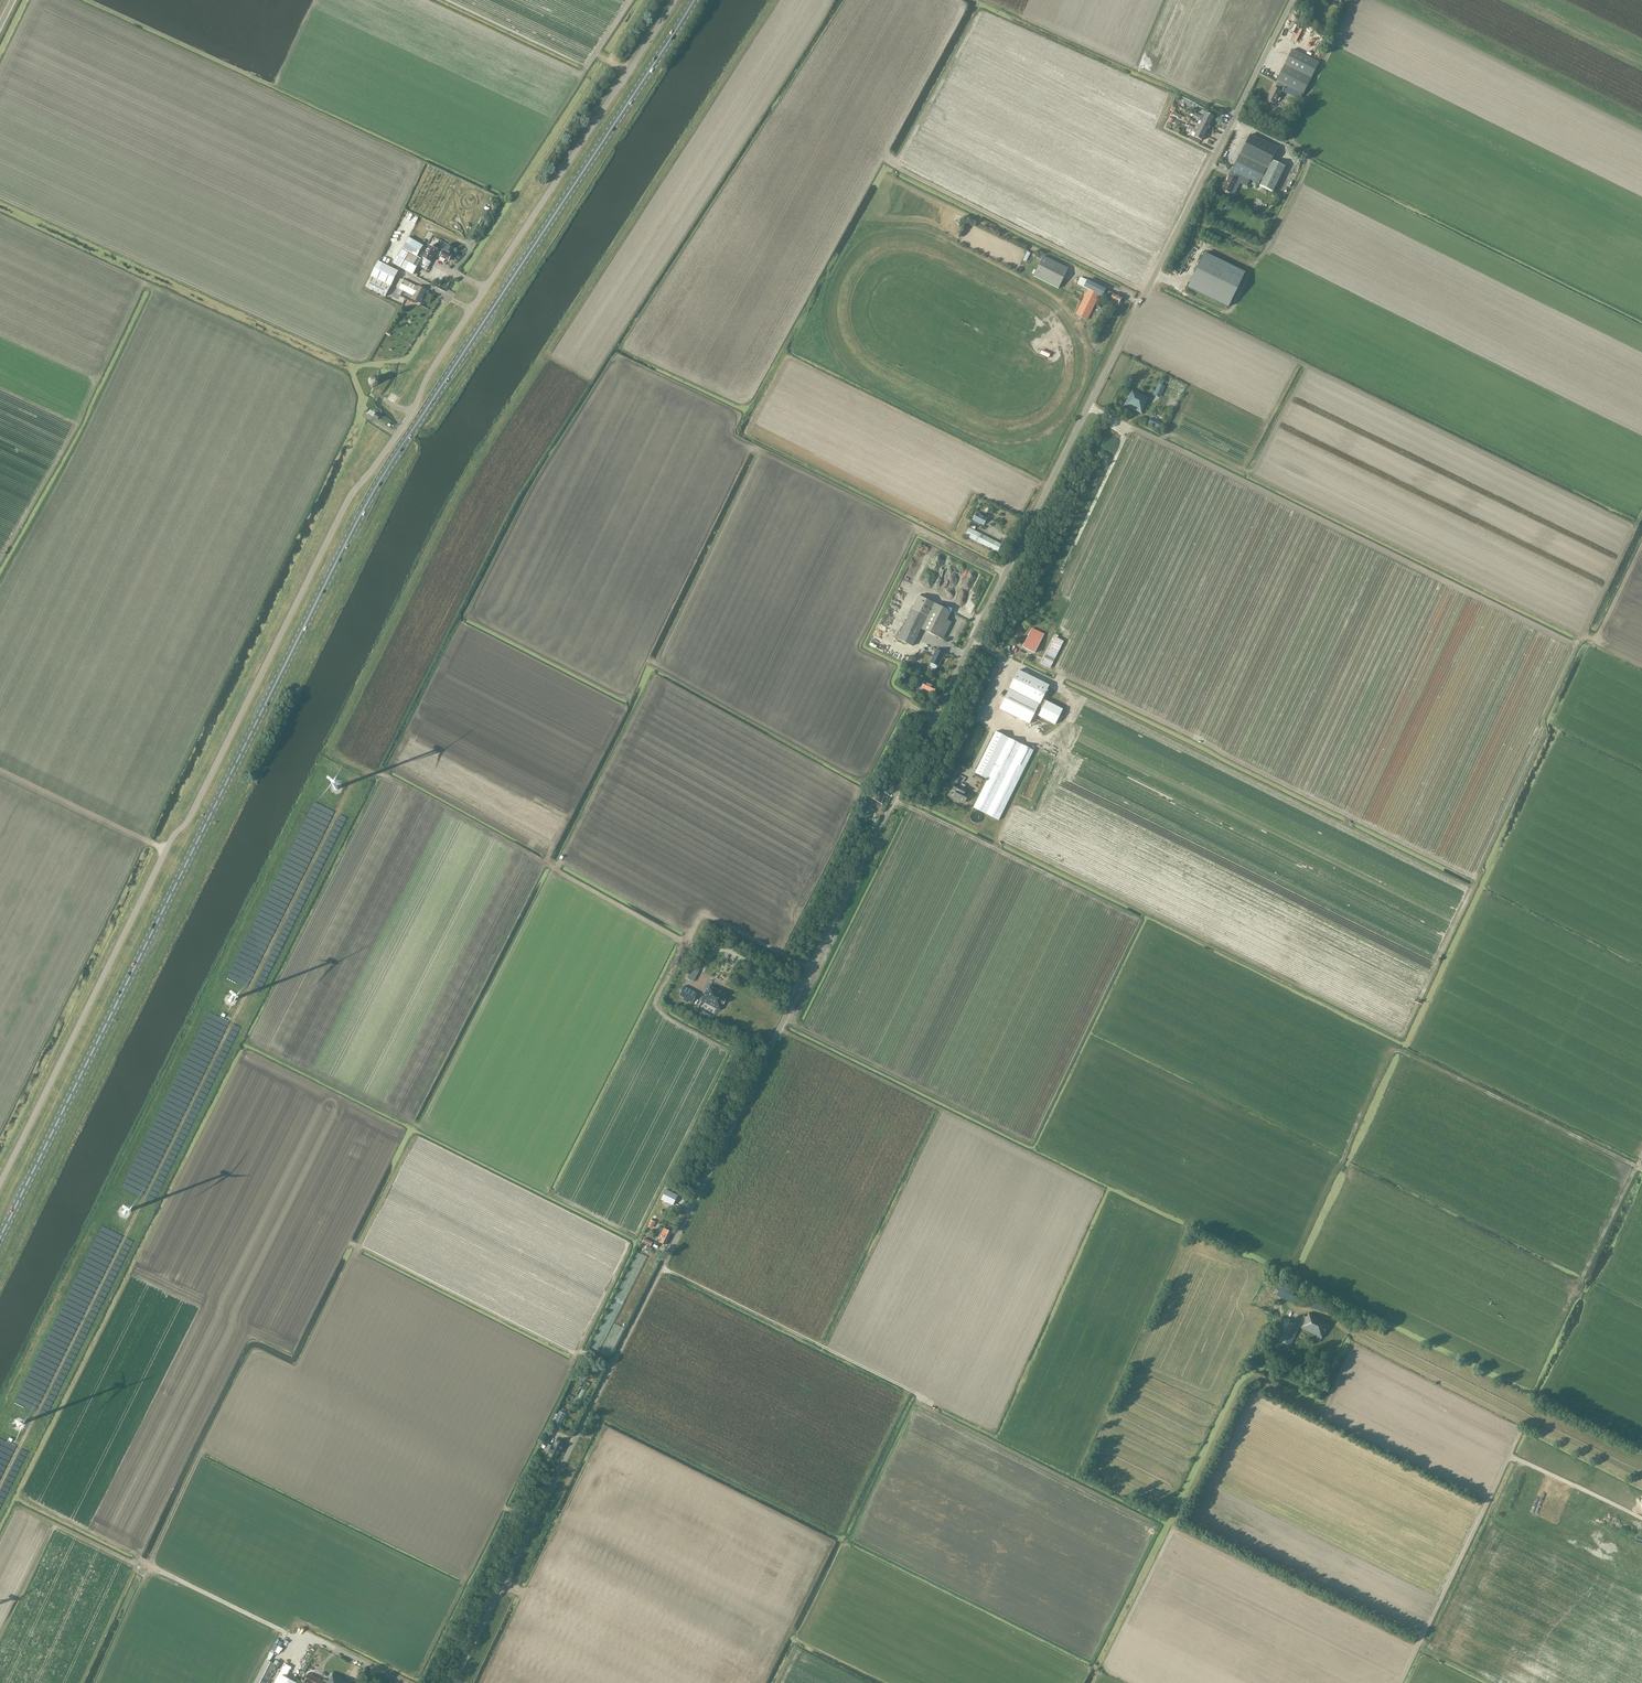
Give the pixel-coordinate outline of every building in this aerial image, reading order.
[(1277,81),(1278,82),(1286,86),(1303,94),(1319,63),(1293,49),(1277,81)] [(1286,86),(1278,82),(1275,88),(1273,87),(1267,100),(1275,104),(1282,92),(1283,92),(1286,86)] [(1201,115),(1201,116),(1200,118),(1210,123),(1213,117),(1205,113),(1204,116),(1201,115)] [(1201,116),(1198,115),(1196,118),(1199,119),(1199,121),(1201,122),(1199,125),(1207,129),(1210,123),(1200,118),(1201,116)] [(1195,127),(1195,128),(1194,130),(1204,135),(1207,129),(1199,125),(1198,128),(1195,127)] [(1195,128),(1192,127),(1190,129),(1193,131),(1192,132),(1195,133),(1193,137),(1201,141),(1204,135),(1194,130),(1195,128)] [(1272,192),(1285,167),(1271,161),(1277,148),(1250,135),(1240,155),(1239,155),(1230,174),(1232,175),(1230,178),(1228,177),(1222,190),(1230,194),(1236,181),(1246,186),(1249,179),(1258,184),(1266,168),(1268,169),(1259,186),(1272,192)] [(449,252),(444,249),(444,250),(439,247),(436,246),(434,248),(433,248),(435,244),(428,240),(425,245),(428,247),(428,248),(409,237),(393,264),(413,275),(418,266),(426,270),(435,254),(440,256),(448,261),(451,255),(448,253),(449,252)] [(1193,276),(1187,287),(1228,307),(1245,273),(1204,253),(1193,276)] [(1058,289),(1068,269),(1043,256),(1033,276),(1058,289)] [(378,261),(365,287),(385,297),(398,271),(378,261)] [(1105,290),(1086,280),(1080,277),(1077,284),(1083,287),(1087,289),(1100,295),(1102,296),(1110,300),(1118,304),(1118,303),(1120,301),(1121,298),(1105,290)] [(420,303),(426,290),(417,286),(417,287),(404,280),(403,280),(400,279),(396,287),(399,288),(399,289),(412,296),(411,299),(412,299),(411,300),(412,302),(412,303),(414,303),(415,303),(416,303),(417,301),(420,303)] [(1087,320),(1100,295),(1087,289),(1075,315),(1087,320)] [(375,386),(376,385),(377,385),(377,384),(378,384),(378,383),(379,382),(379,381),(379,380),(378,379),(377,378),(377,377),(376,377),(375,377),(375,376),(374,376),(373,376),(372,376),(371,377),(370,378),(369,379),(369,380),(369,381),(369,382),(369,383),(370,384),(370,385),(371,385),(371,386),(372,386),(373,386),(374,386),(375,386)] [(1148,398),(1132,390),(1124,405),(1141,413),(1147,403),(1146,403),(1148,398)] [(1148,424),(1158,429),(1161,423),(1151,418),(1149,422),(1148,424)] [(987,518),(976,512),(972,520),(983,525),(987,518)] [(997,553),(1001,544),(969,528),(965,536),(997,553)] [(921,629),(943,640),(951,622),(947,620),(951,612),(918,596),(897,639),(912,646),(921,629)] [(1032,628),(1022,648),(1034,653),(1044,634),(1032,628)] [(936,649),(929,662),(938,666),(944,653),(936,649)] [(1042,699),(1049,685),(1018,670),(999,709),(1029,724),(1034,714),(1038,716),(1055,725),(1063,709),(1046,701),(1042,699)] [(917,676),(913,684),(920,687),(923,679),(917,676)] [(936,687),(925,681),(921,688),(933,694),(936,687)] [(987,779),(973,807),(999,820),(1033,751),(995,732),(975,773),(987,779)] [(875,794),(872,799),(881,804),(885,796),(880,793),(882,788),(875,784),(871,792),(875,794)] [(956,792),(953,797),(964,803),(968,795),(964,793),(964,792),(965,789),(955,784),(952,790),(956,792)] [(981,819),(982,818),(981,817),(981,816),(980,814),(978,813),(976,813),(975,813),(973,814),(972,816),(971,817),(971,818),(971,820),(972,821),(973,822),(974,823),(976,823),(978,823),(980,822),(981,821),(981,820),(981,819)] [(693,968),(688,978),(694,981),(699,971),(693,968)] [(715,1007),(720,1010),(729,994),(723,991),(722,991),(720,990),(720,989),(711,985),(709,989),(708,989),(702,1000),(707,1003),(708,1002),(716,1006),(715,1007)] [(680,995),(693,1003),(698,994),(684,986),(680,995)] [(666,1190),(661,1200),(673,1205),(678,1195),(666,1190)] [(663,1236),(660,1243),(666,1245),(672,1232),(664,1228),(660,1234),(663,1236)] [(644,1238),(642,1242),(650,1246),(652,1242),(644,1238)] [(1295,1304),(1297,1298),(1287,1293),(1290,1283),(1284,1281),(1276,1295),(1295,1304)] [(1326,1305),(1312,1302),(1311,1307),(1324,1311),(1326,1305)] [(1279,1330),(1275,1338),(1290,1346),(1294,1338),(1300,1327),(1317,1337),(1316,1339),(1320,1341),(1322,1339),(1330,1323),(1310,1313),(1309,1313),(1307,1317),(1303,1315),(1297,1326),(1285,1321),(1284,1320),(1283,1322),(1281,1327),(1282,1328),(1281,1330),(1279,1330)] [(559,1411),(553,1424),(559,1427),(565,1414),(559,1411)] [(546,1435),(541,1444),(546,1446),(550,1438),(546,1435)] [(550,1452),(548,1457),(555,1460),(562,1448),(554,1444),(553,1446),(548,1444),(546,1450),(550,1452)] [(274,1644),(271,1650),(274,1652),(276,1649),(282,1651),(283,1648),(274,1644)] [(276,1664),(270,1661),(266,1659),(254,1682),(266,1682),(276,1664)] [(274,1682),(278,1682),(282,1675),(287,1665),(284,1664),(274,1682)] [(333,1673),(332,1674),(330,1678),(329,1678),(327,1682),(325,1682),(308,1673),(304,1682),(306,1682),(353,1682),(333,1673)] [(297,1682),(282,1675),(278,1682),(297,1682)]
